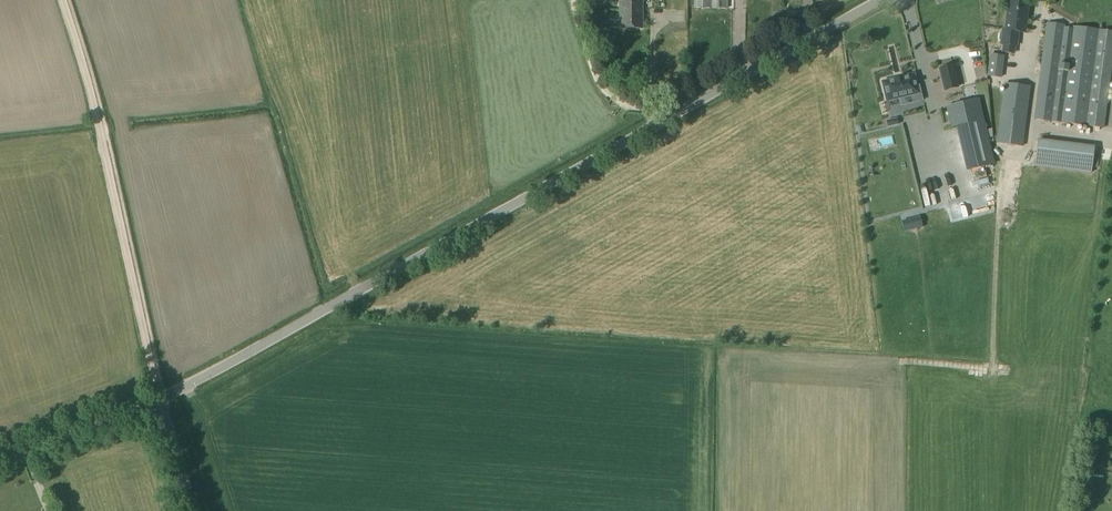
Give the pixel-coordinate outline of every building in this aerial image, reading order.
[(620,29),(643,29),(643,0),(619,0),(620,29)] [(695,8),(727,9),(727,0),(695,0),(695,8)] [(1018,48),(1020,32),(1026,32),(1030,4),(1008,1),(1005,29),(1001,31),(1000,46),(1001,46),(1001,54),(1013,55),(1014,48),(1018,48)] [(615,11),(604,11),(605,19),(615,19),(615,11)] [(1034,120),(1053,123),(1060,124),(1099,129),(1105,83),(1108,83),(1111,50),(1111,33),(1100,30),(1073,27),(1073,29),(1066,28),(1066,25),(1047,23),(1034,120)] [(1002,57),(991,55),(988,76),(999,77),(1002,57)] [(971,68),(979,67),(978,56),(970,57),(971,68)] [(958,87),(952,66),(939,69),(944,91),(958,87)] [(901,78),(894,79),(894,80),(882,83),(887,101),(914,94),(915,102),(922,101),(918,86),(916,86),(913,75),(901,78)] [(1005,83),(997,144),(1023,148),(1031,87),(1005,83)] [(994,164),(978,99),(946,107),(951,127),(957,126),(967,170),(994,164)] [(1038,141),(1035,167),(1046,169),(1049,142),(1038,141)] [(105,508),(127,499),(123,489),(101,497),(105,508)]
